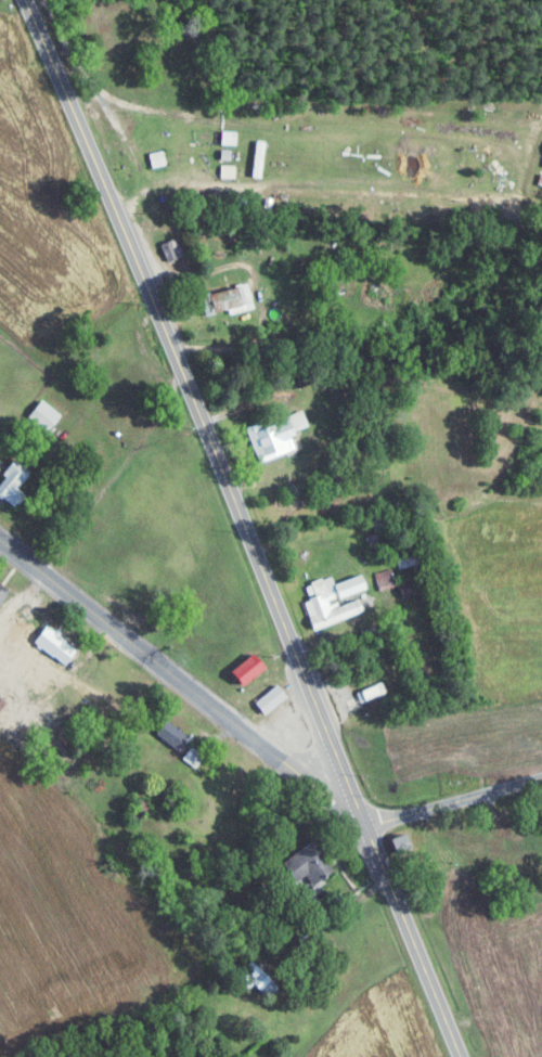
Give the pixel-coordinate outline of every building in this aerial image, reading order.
[(235,132),(234,145),(219,144),(220,131),(235,132)] [(262,141),(258,178),(250,177),(255,140),(262,141)] [(219,149),(230,150),(229,160),(218,160),(219,149)] [(162,150),(165,164),(151,167),(147,153),(162,150)] [(219,166),(234,166),(234,179),(219,178),(219,166)] [(206,196),(214,196),(215,210),(206,210),(206,196)] [(198,197),(199,209),(190,209),(190,197),(198,197)] [(176,236),(183,254),(166,261),(159,244),(176,236)] [(301,257),(302,266),(294,267),(293,259),(301,257)] [(327,274),(339,273),(341,288),(330,289),(327,274)] [(247,281),(254,308),(229,313),(228,308),(212,311),(214,314),(203,317),(197,294),(208,292),(208,294),(233,287),(233,284),(247,281)] [(40,399),(60,415),(46,433),(26,416),(40,399)] [(244,427),(258,422),(261,429),(287,418),(295,436),(289,438),(294,448),(258,463),(244,427)] [(2,499),(0,499),(0,482),(8,472),(5,469),(9,465),(24,478),(15,490),(23,495),(14,507),(2,499)] [(386,514),(370,517),(374,532),(389,529),(386,514)] [(395,558),(397,569),(426,562),(423,552),(395,558)] [(390,569),(395,585),(378,591),(373,573),(390,569)] [(359,575),(365,591),(335,602),(337,607),(357,600),(361,611),(313,629),(304,602),(307,601),(307,598),(309,597),(305,588),(311,585),(309,582),(320,578),(321,580),(332,576),(335,583),(359,575)] [(409,583),(412,591),(400,595),(398,588),(409,583)] [(11,593),(0,586),(0,612),(11,593)] [(44,624),(52,631),(53,629),(59,632),(56,635),(75,650),(63,666),(31,641),(44,624)] [(357,630),(374,627),(375,630),(376,635),(359,639),(357,630)] [(356,636),(357,641),(359,647),(341,653),(338,642),(356,636)] [(250,654),(263,669),(241,686),(229,672),(250,654)] [(356,693),(370,687),(382,683),(385,694),(360,704),(356,693)] [(165,720),(175,727),(176,725),(180,729),(178,731),(184,735),(175,748),(155,733),(165,720)] [(190,746),(196,751),(204,757),(194,769),(181,759),(190,746)] [(313,841),(333,872),(319,881),(312,871),(294,882),(281,862),(313,841)] [(250,961),(278,988),(267,998),(251,983),(245,990),(233,978),(250,961)]
